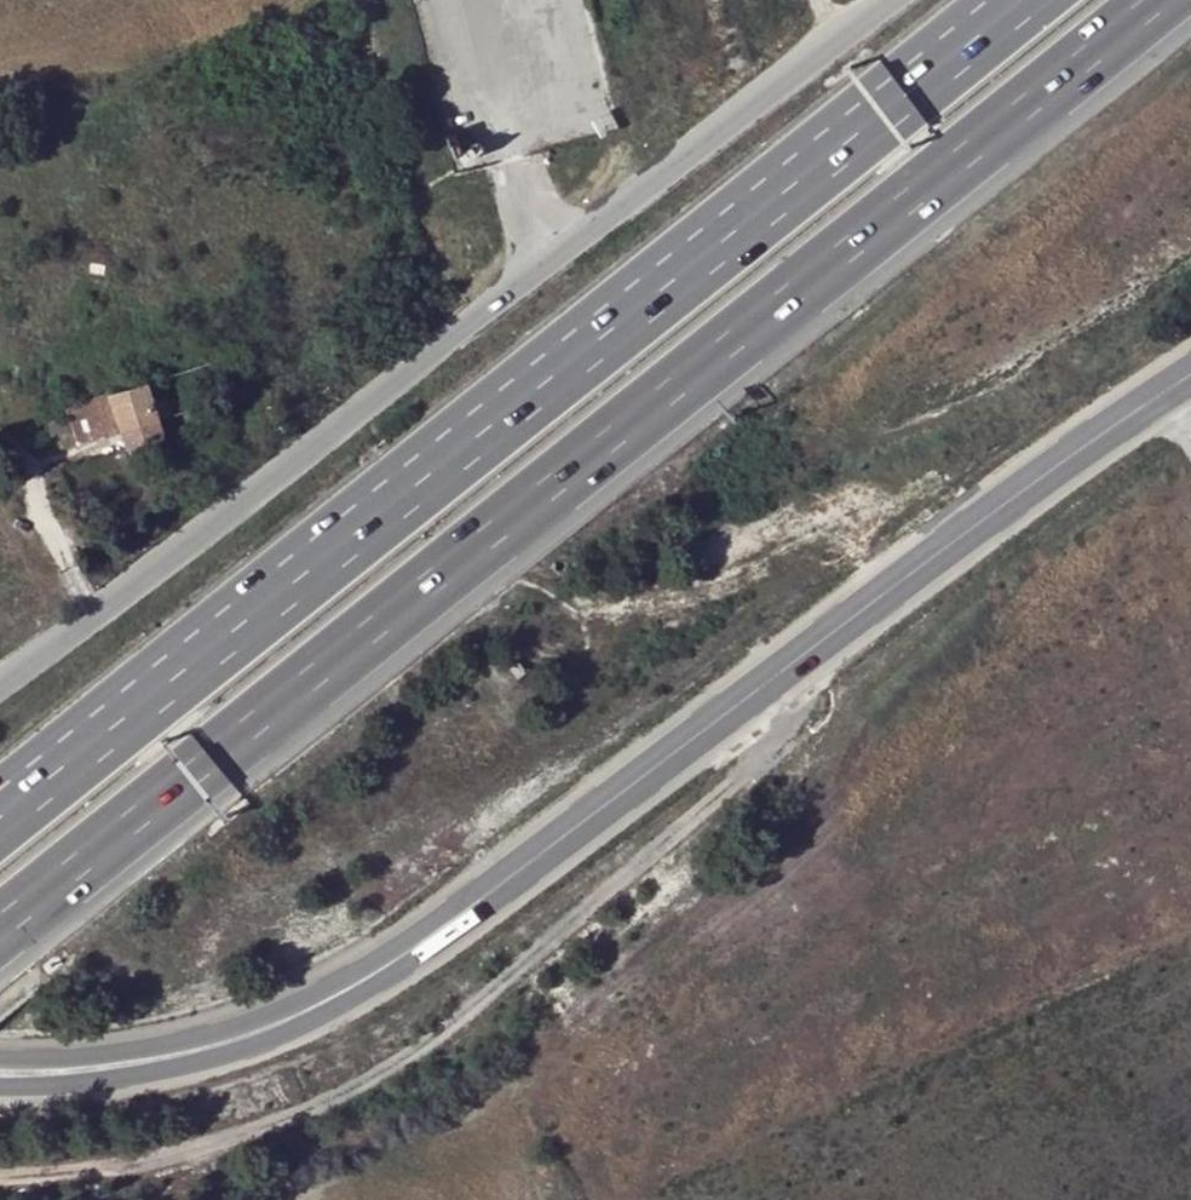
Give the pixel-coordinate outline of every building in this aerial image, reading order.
[(149,384),(67,409),(73,429),(79,447),(124,433),(128,447),(165,435),(159,420),(172,416),(165,397),(154,401),(149,384)] [(73,429),(67,409),(45,416),(51,435),(73,429)]
